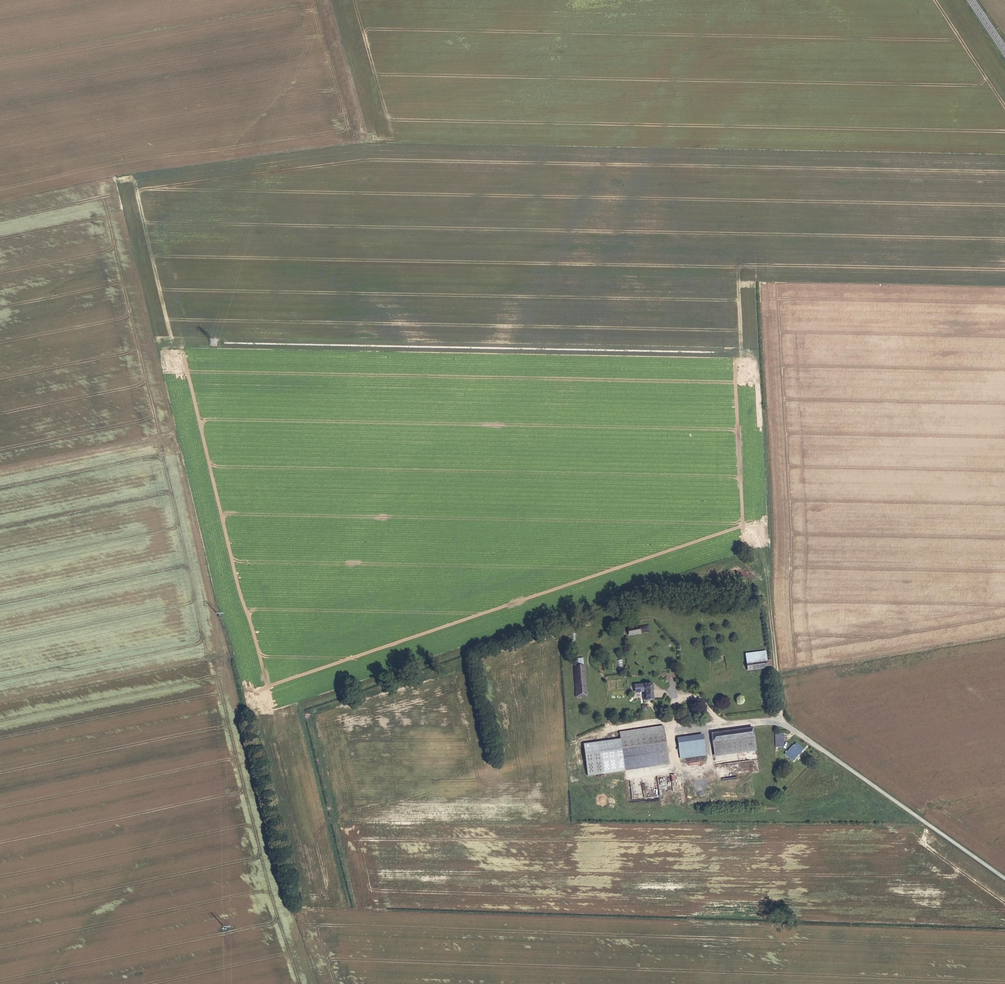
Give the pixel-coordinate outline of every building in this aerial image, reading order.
[(766,656),(747,659),(748,667),(767,663),(766,656)] [(585,664),(577,664),(577,691),(574,691),(574,694),(585,694),(585,664)] [(652,680),(644,681),(646,700),(654,699),(652,680)] [(658,725),(645,727),(646,733),(614,738),(618,770),(638,767),(636,750),(632,750),(632,743),(660,739),(658,725)] [(646,733),(645,727),(613,731),(614,738),(646,733)] [(736,737),(751,735),(750,727),(707,733),(708,743),(723,741),(723,739),(736,737)] [(783,746),(783,732),(775,732),(775,746),(783,746)] [(681,736),(679,737),(681,749),(699,746),(697,734),(694,735),(695,742),(682,744),(681,736)] [(694,735),(681,736),(682,744),(695,742),(694,735)] [(753,746),(751,735),(736,737),(738,749),(753,746)] [(681,749),(679,737),(671,738),(674,758),(700,754),(699,746),(681,749)] [(738,749),(736,737),(723,739),(723,741),(725,751),(738,749)] [(661,747),(660,739),(632,743),(632,750),(636,750),(661,747)] [(723,741),(708,743),(710,753),(725,751),(723,741)] [(792,761),(803,747),(794,741),(784,754),(792,761)] [(636,750),(638,767),(663,764),(661,747),(636,750)]
